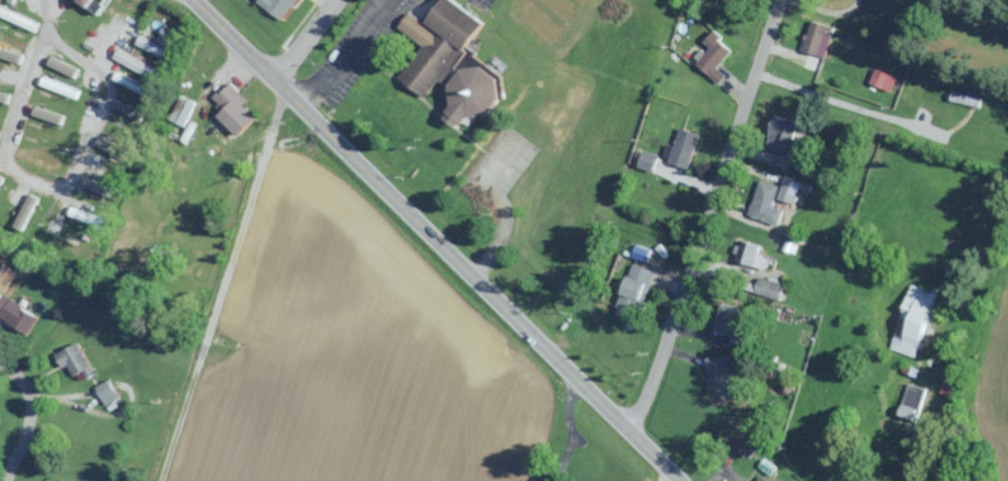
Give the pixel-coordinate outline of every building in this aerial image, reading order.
[(284,22),(301,0),(263,0),(260,4),(284,22)] [(430,100),(444,80),(453,122),(462,128),(470,125),(474,120),(488,116),(496,104),(506,102),(500,77),(474,59),(473,52),(489,28),(488,23),(455,0),(449,0),(431,27),(413,14),(401,31),(417,42),(420,52),(400,80),(430,100)] [(828,60),(837,30),(816,23),(806,53),(828,60)] [(142,39),(138,48),(171,64),(182,40),(164,32),(157,47),(142,39)] [(734,50),(715,36),(696,63),(716,77),(734,50)] [(157,95),(119,74),(115,82),(153,103),(157,95)] [(80,92),(45,81),(43,88),(77,100),(80,92)] [(243,138),(260,121),(246,107),(250,103),(232,85),(210,107),(243,138)] [(960,104),(983,109),(984,101),(961,96),(960,104)] [(148,117),(120,103),(115,111),(144,125),(148,117)] [(70,121),(36,109),(34,117),(68,128),(70,121)] [(677,149),(671,148),(667,163),(695,170),(704,134),(683,129),(677,149)] [(133,154),(102,139),(98,148),(129,163),(133,154)] [(762,182),(752,218),(784,227),(788,211),(778,209),(780,200),(800,206),(806,184),(788,179),(785,188),(762,182)] [(42,226),(53,202),(43,198),(32,222),(42,226)] [(738,260),(763,271),(768,260),(761,257),(765,248),(746,240),(738,260)] [(626,293),(647,301),(657,274),(637,266),(626,293)] [(789,287),(764,279),(759,296),(784,303),(789,287)] [(894,353),(924,360),(940,293),(909,286),(894,353)] [(31,337),(42,319),(0,292),(0,317),(31,337)] [(64,355),(77,378),(87,373),(90,379),(97,375),(81,346),(64,355)] [(107,408),(121,404),(115,383),(101,387),(107,408)] [(925,391),(909,388),(903,418),(919,421),(925,391)]
